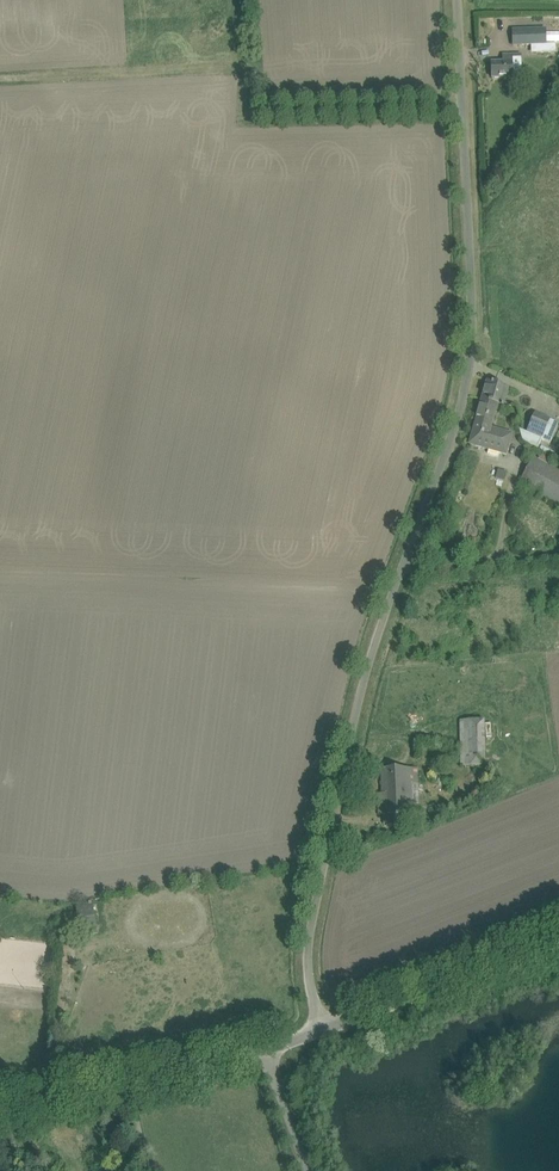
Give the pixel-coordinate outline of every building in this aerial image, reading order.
[(546,29),(513,30),(513,46),(524,45),(536,45),(536,53),(556,53),(556,44),(547,44),(546,29)] [(503,63),(491,63),(492,78),(504,78),(513,78),(512,55),(503,56),(503,63)] [(482,401),(496,405),(501,406),(506,387),(487,381),(482,401)] [(482,401),(469,444),(506,454),(511,434),(490,428),(496,405),(482,401)] [(520,430),(522,441),(538,448),(542,439),(551,443),(558,424),(558,423),(551,419),(535,412),(526,433),(520,430)] [(558,504),(558,472),(535,458),(521,482),(558,504)] [(498,470),(495,477),(505,481),(508,473),(498,470)] [(460,720),(461,766),(485,766),(484,720),(460,720)] [(379,794),(379,815),(383,815),(384,824),(413,823),(412,784),(418,784),(418,768),(382,769),(382,794),(379,794)] [(131,1145),(140,1144),(137,1128),(128,1130),(131,1145)]
